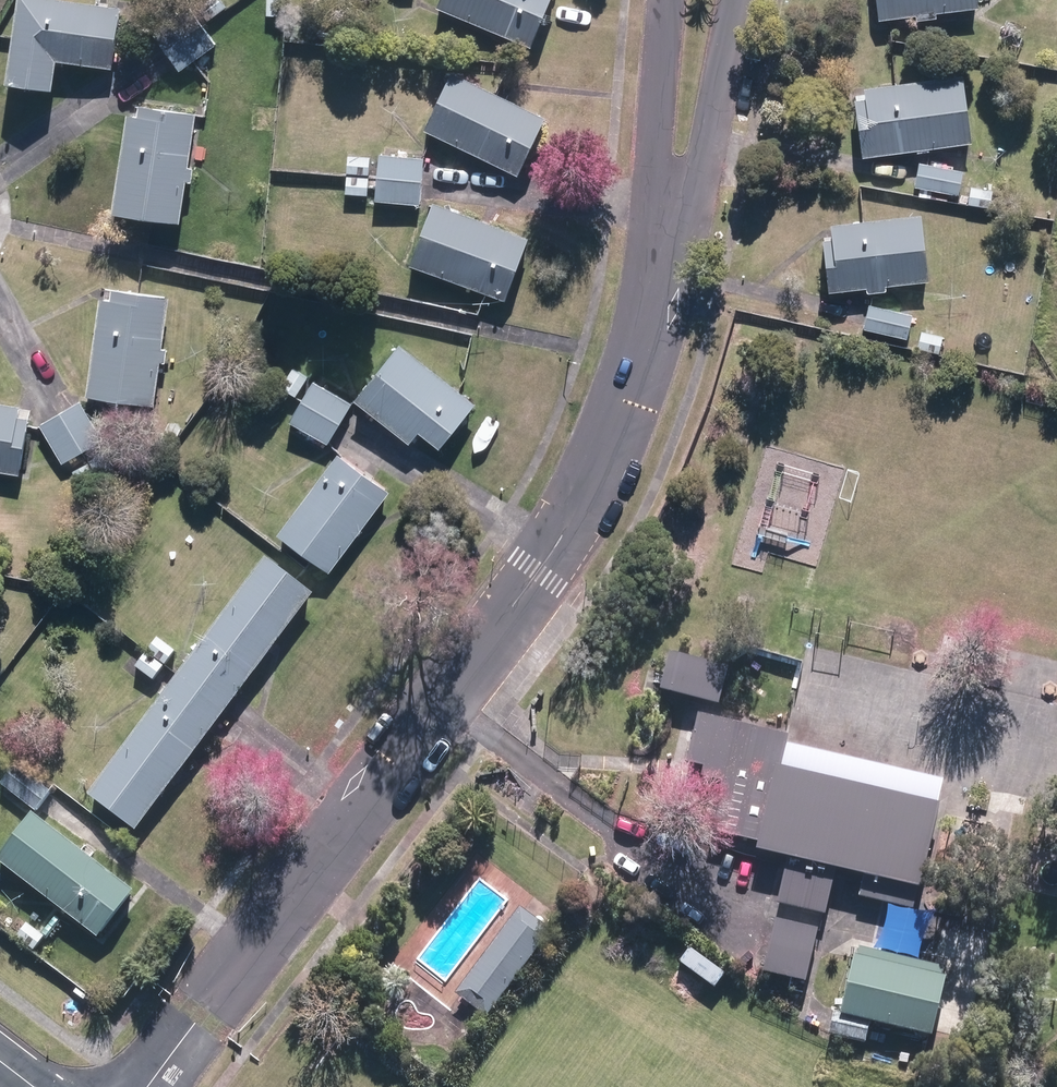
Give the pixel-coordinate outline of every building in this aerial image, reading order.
[(126,9),(65,0),(24,0),(12,85),(57,92),(61,62),(117,70),(126,9)] [(228,8),(222,0),(208,0),(200,6),(211,21),(228,8)] [(442,9),(536,49),(557,0),(446,0),(442,9)] [(884,21),(922,16),(923,21),(942,18),(941,14),(983,8),(982,0),(881,0),(884,21)] [(170,53),(205,26),(191,7),(155,33),(170,53)] [(205,26),(170,53),(184,71),(220,45),(205,26)] [(457,74),(430,130),(523,176),(551,119),(457,74)] [(860,102),(867,158),(921,151),(922,153),(934,153),(933,150),(977,144),(968,76),(870,89),(871,100),(860,102)] [(196,164),(203,110),(147,103),(146,113),(135,111),(122,210),(157,214),(189,218),(194,177),(199,178),(201,164),(196,164)] [(384,155),(382,178),(426,182),(428,159),(384,155)] [(352,157),(350,173),(372,175),(373,159),(352,157)] [(919,187),(964,196),(968,173),(923,164),(919,187)] [(372,179),(350,177),(349,194),(370,196),(372,179)] [(426,182),(382,178),(380,202),(424,206),(426,182)] [(975,187),(971,205),(994,210),(997,191),(975,187)] [(443,199),(420,262),(492,289),(514,297),(538,236),(443,199)] [(829,241),(835,292),(872,287),(873,294),(891,292),(891,287),(934,282),(927,217),(839,227),(841,240),(829,241)] [(170,344),(177,293),(142,288),(122,285),(120,296),(109,294),(95,392),(162,402),(169,358),(173,358),(175,345),(170,344)] [(917,316),(874,306),(868,330),(912,340),(917,316)] [(925,332),(921,349),(943,355),(947,337),(925,332)] [(448,445),(483,401),(463,384),(409,341),(364,397),(418,440),(427,429),(448,445)] [(284,389),(298,398),(310,378),(296,369),(284,389)] [(307,403),(344,425),(356,406),(318,383),(307,403)] [(64,415),(87,452),(106,441),(84,403),(64,415)] [(344,425),(307,403),(294,423),(332,446),(344,425)] [(22,475),(32,420),(22,419),(23,409),(0,405),(0,472),(22,475)] [(67,465),(87,452),(64,415),(44,426),(67,465)] [(334,573),(393,493),(343,456),(284,537),(334,573)] [(182,678),(231,713),(318,600),(271,563),(182,678)] [(160,640),(150,654),(167,666),(178,653),(160,640)] [(729,704),(739,664),(681,650),(671,688),(729,704)] [(156,682),(166,668),(149,655),(138,669),(156,682)] [(141,835),(231,713),(230,713),(182,678),(93,799),(141,835)] [(924,883),(944,799),(785,762),(792,730),(702,708),(690,756),(705,760),(703,771),(725,775),(714,826),(763,838),(761,845),(791,852),(781,896),(828,908),(839,863),(868,870),(863,890),(916,903),(921,883),(924,883)] [(3,786),(39,813),(54,794),(19,767),(3,786)] [(1,863),(101,940),(137,894),(37,816),(1,863)] [(555,933),(525,909),(459,996),(490,1020),(555,933)] [(822,933),(782,923),(770,975),(811,984),(822,933)] [(31,925),(20,940),(36,952),(47,938),(31,925)] [(953,971),(855,948),(840,1010),(938,1033),(953,971)] [(832,1036),(870,1048),(877,1025),(839,1014),(832,1036)]
